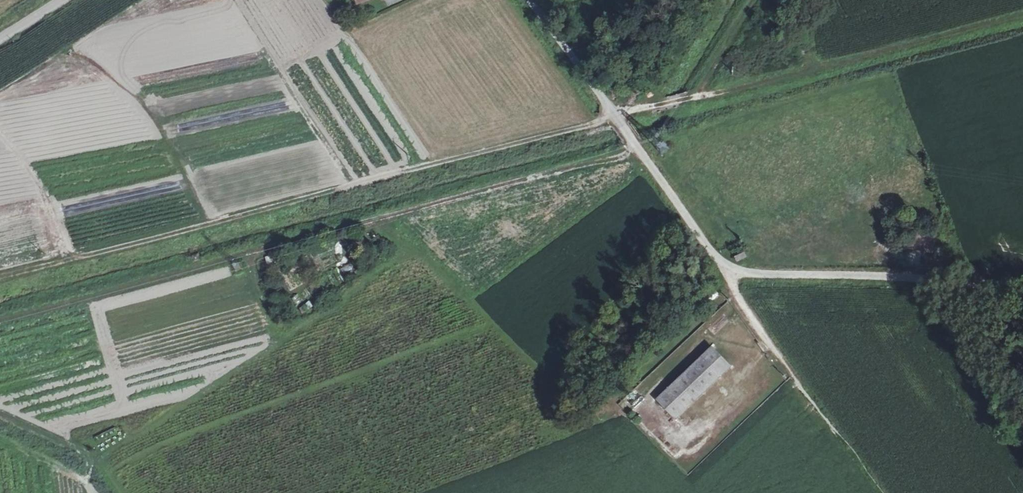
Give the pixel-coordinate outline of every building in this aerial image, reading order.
[(729,246),(737,261),(747,256),(739,241),(729,246)] [(658,398),(675,416),(728,366),(711,348),(658,398)]
